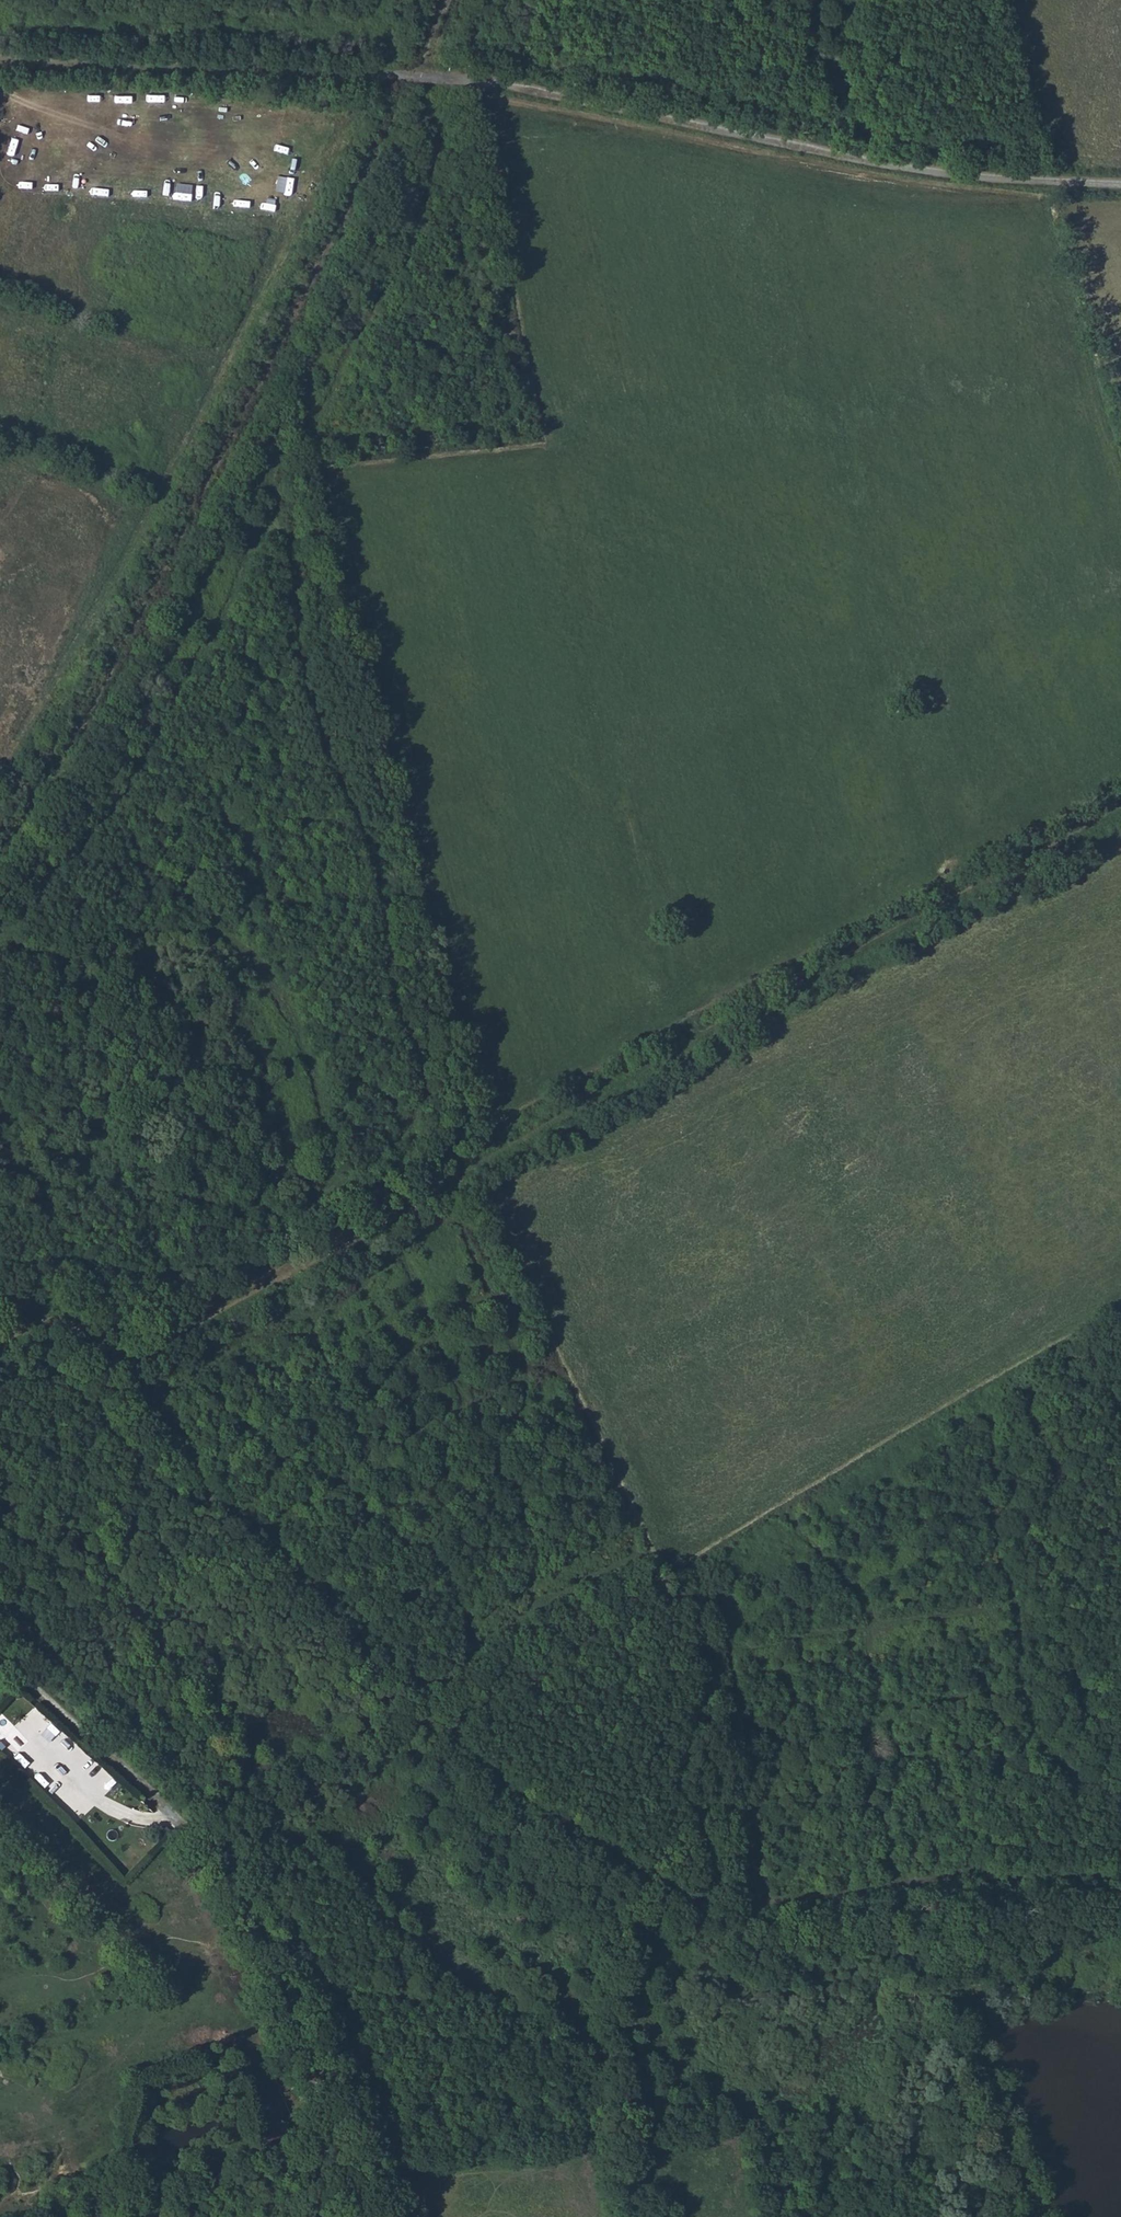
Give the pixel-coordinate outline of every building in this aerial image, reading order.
[(59,1754),(71,1743),(59,1731),(47,1743),(59,1754)]
